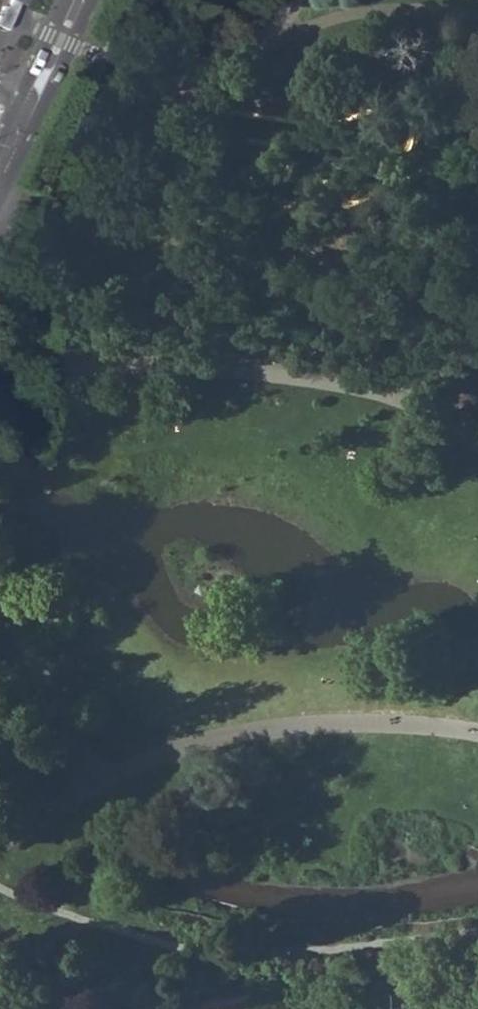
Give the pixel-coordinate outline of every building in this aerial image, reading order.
[(4,9),(0,8),(0,30),(7,31),(21,0),(8,0),(4,9)]
